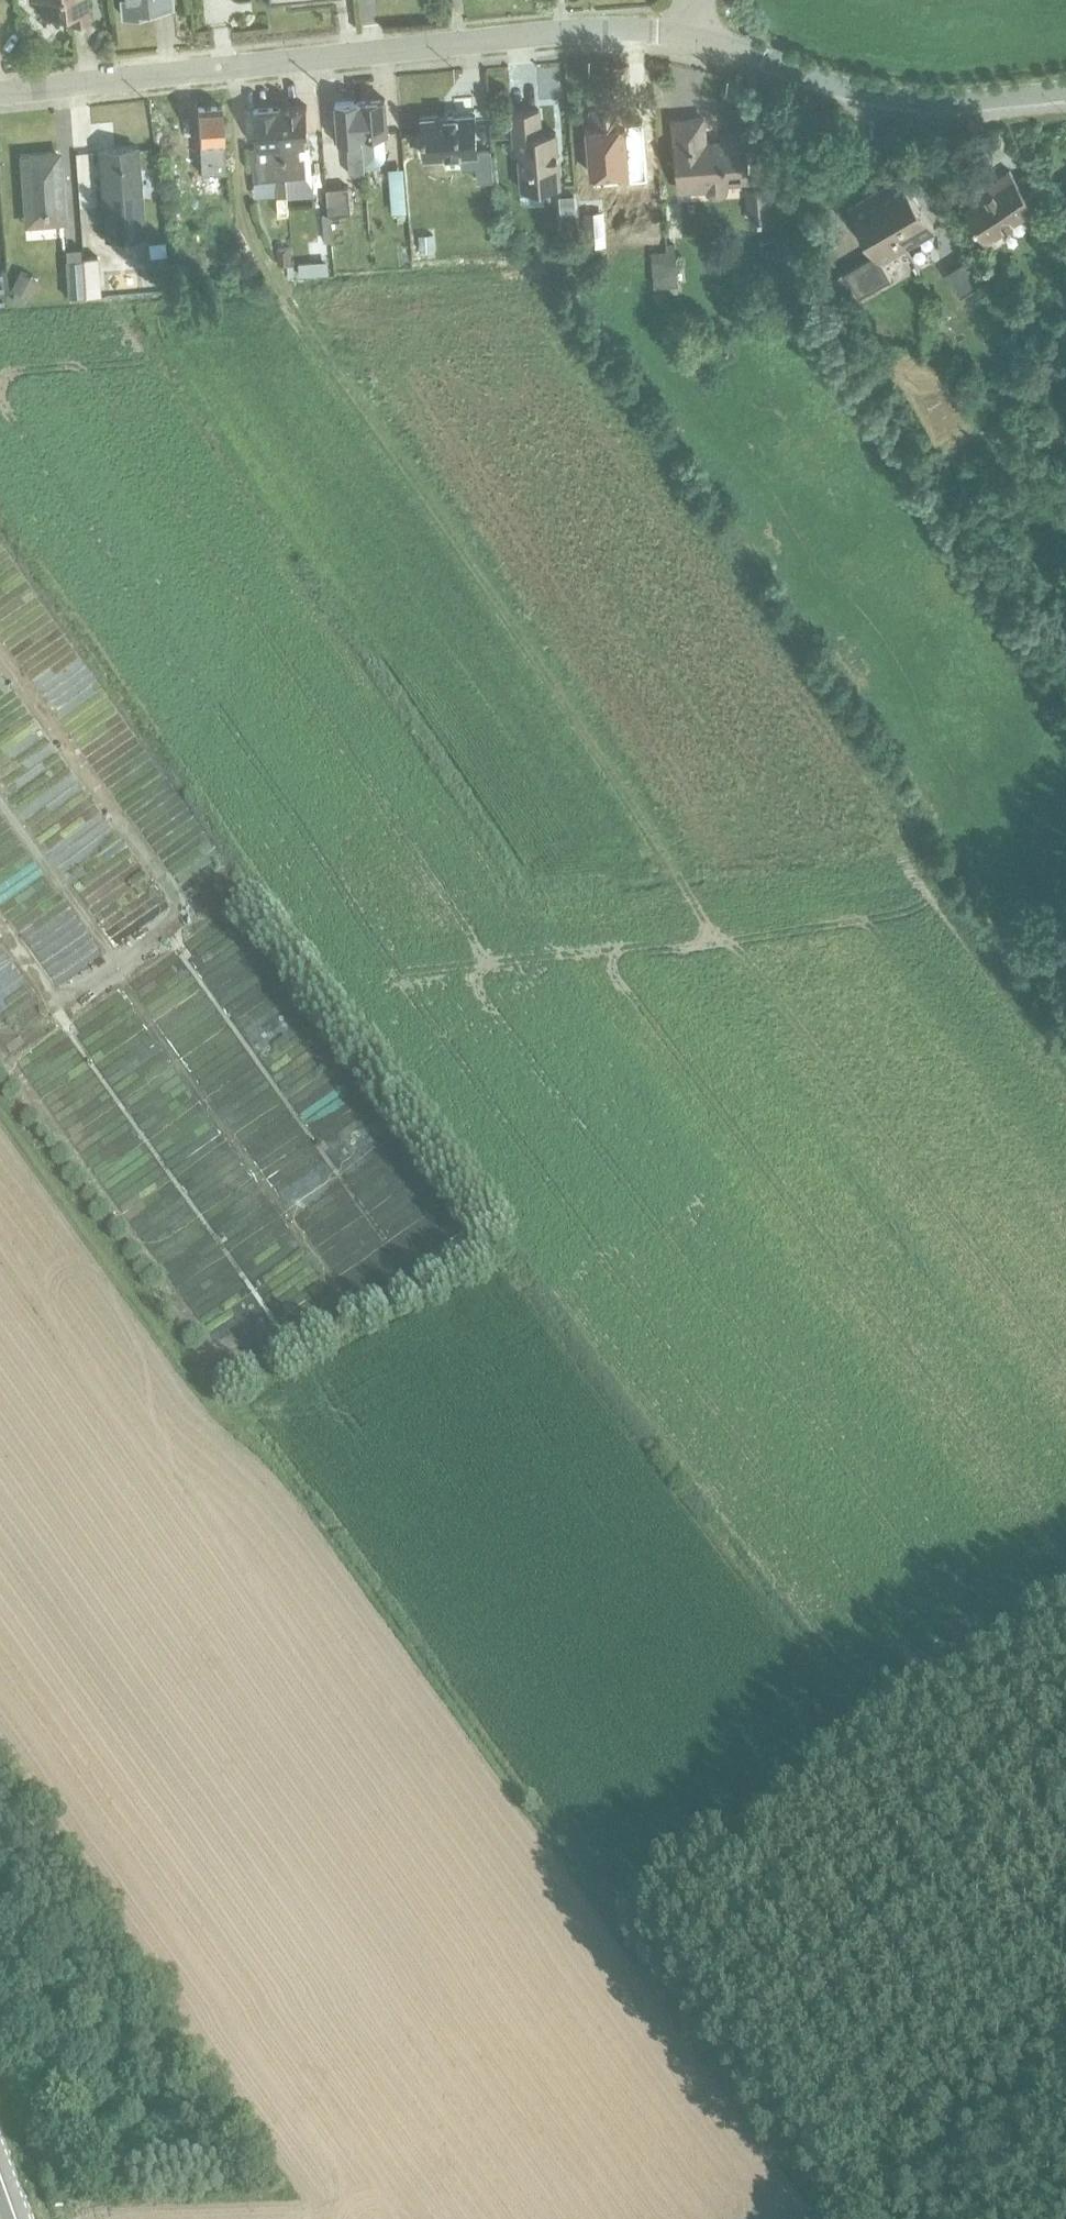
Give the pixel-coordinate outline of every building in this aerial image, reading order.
[(40,13),(69,10),(70,21),(90,19),(88,0),(39,0),(40,13)] [(121,15),(156,11),(156,7),(174,5),(173,0),(119,0),(121,15)] [(360,98),(366,163),(379,162),(386,155),(386,132),(390,131),(388,96),(360,98)] [(366,163),(360,98),(336,100),(338,117),(335,118),(336,139),(349,137),(351,170),(366,169),(366,163)] [(222,101),(198,103),(202,170),(227,169),(222,101)] [(280,105),(287,192),(287,194),(316,192),(309,103),(280,105)] [(287,192),(280,105),(256,107),(260,176),(278,175),(279,192),(287,192)] [(541,107),(512,108),(514,148),(518,148),(521,187),(523,187),(524,196),(546,194),(545,185),(563,183),(558,128),(543,130),(541,107)] [(477,109),(422,113),(425,157),(461,154),(462,167),(477,166),(478,179),(495,178),(493,147),(480,148),(477,109)] [(707,112),(672,114),(679,190),(707,188),(708,191),(713,195),(719,196),(725,194),(729,189),(730,182),(751,180),(749,152),(743,152),(742,134),(709,137),(707,112)] [(139,142),(98,146),(104,237),(146,234),(139,142)] [(61,147),(19,149),(24,223),(66,220),(61,147)] [(405,164),(390,165),(393,210),(408,209),(405,164)] [(639,190),(640,167),(599,165),(597,188),(639,190)] [(983,194),(965,205),(987,239),(1036,206),(1029,196),(1040,188),(1028,170),(1017,178),(1010,166),(979,186),(983,194)] [(877,190),(908,245),(939,227),(902,176),(877,190)] [(769,182),(747,184),(750,219),(772,218),(769,182)] [(350,183),(328,185),(331,219),(342,218),(341,210),(352,209),(350,183)] [(908,245),(877,190),(850,206),(876,251),(846,269),(861,294),(892,276),(883,260),(908,245)] [(605,209),(585,210),(587,243),(607,242),(605,209)] [(330,212),(323,212),(325,240),(332,239),(330,212)] [(435,232),(420,232),(420,248),(435,247),(435,232)] [(165,238),(148,240),(153,276),(168,274),(165,238)] [(668,251),(653,252),(655,284),(680,282),(676,242),(667,242),(668,251)] [(291,244),(278,245),(279,263),(293,262),(291,244)] [(86,294),(83,254),(82,254),(81,245),(66,246),(68,296),(86,294)] [(83,254),(86,294),(101,293),(98,253),(83,254)] [(970,253),(946,269),(961,294),(986,278),(970,253)] [(20,266),(10,285),(30,294),(39,276),(20,266)]
